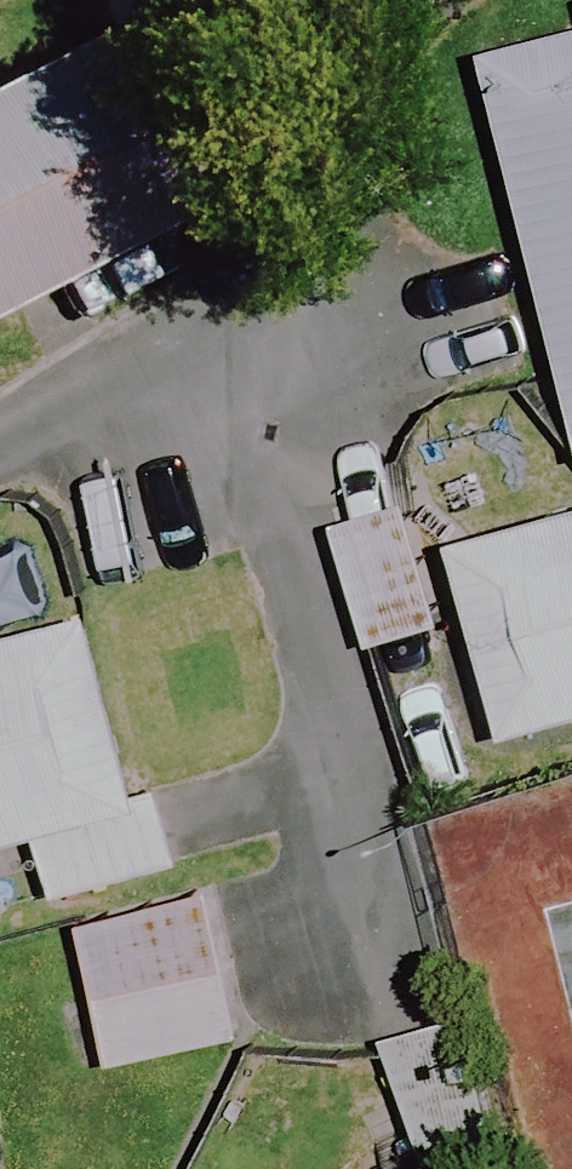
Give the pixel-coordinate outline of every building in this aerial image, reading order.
[(0,79),(0,315),(235,178),(133,2),(0,79)] [(489,41),(571,389),(571,21),(489,41)] [(414,502),(332,524),(367,654),(449,633),(414,502)] [(453,537),(505,742),(571,725),(571,506),(453,537)] [(40,833),(58,896),(182,862),(164,798),(135,807),(82,617),(0,640),(0,844),(40,833)] [(211,903),(87,927),(114,1069),(237,1046),(211,903)]
